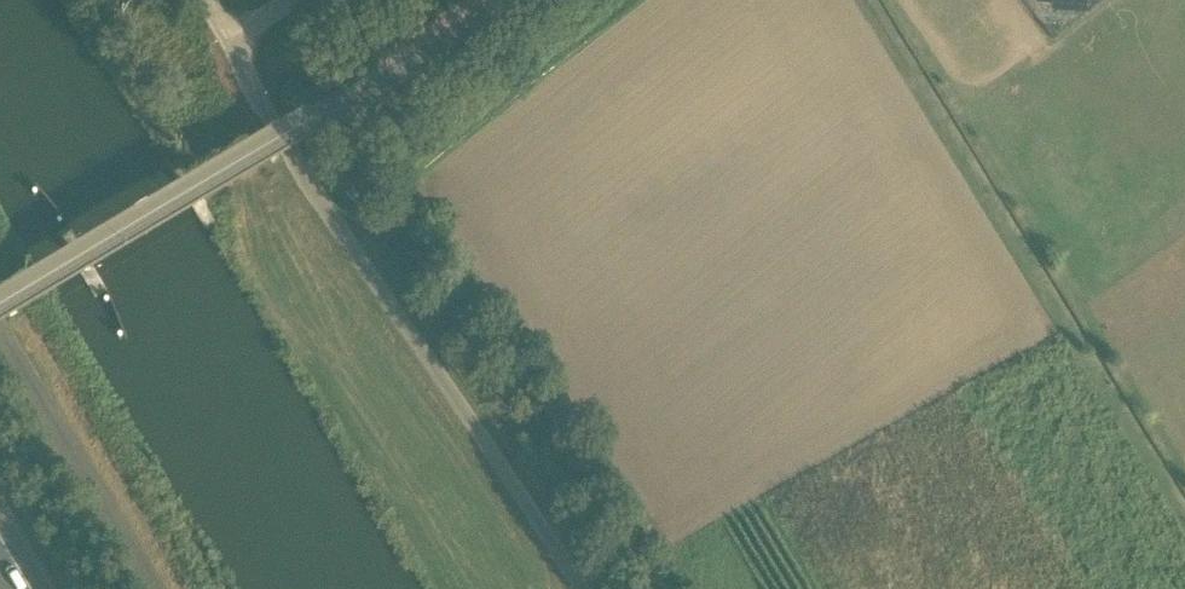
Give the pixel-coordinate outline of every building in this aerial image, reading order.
[(258,142),(271,165),(280,160),(267,137),(258,142)] [(9,321),(13,319),(20,315),(6,291),(0,294),(0,306),(9,321)]
